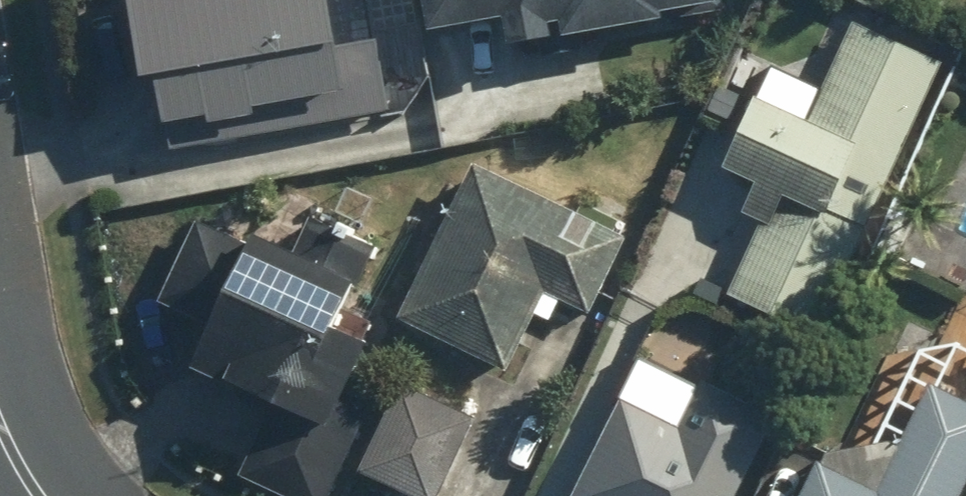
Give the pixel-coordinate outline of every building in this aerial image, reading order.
[(324,0),(151,0),(172,140),(394,107),(384,40),(331,48),(324,0)] [(433,23),(517,15),(520,43),(551,40),(548,16),(565,15),(567,28),(715,13),(714,0),(431,0),(433,23)] [(767,208),(723,300),(806,339),(933,72),(845,30),(797,131),(721,96),(686,169),(767,208)] [(500,379),(527,321),(542,328),(551,307),(582,322),(621,236),(456,160),(381,323),(422,344),(500,379)] [(325,399),(366,309),(183,225),(145,304),(191,325),(172,367),(263,408),(230,480),(265,495),(329,495),(340,472),(347,457),(339,454),(358,414),(325,399)] [(629,367),(615,400),(602,394),(556,495),(728,495),(764,417),(685,381),(680,390),(629,367)] [(965,484),(965,411),(924,388),(865,495),(959,495),(965,484)] [(349,476),(393,495),(432,495),(465,423),(400,393),(389,389),(349,476)] [(811,468),(796,495),(863,495),(811,468)]
